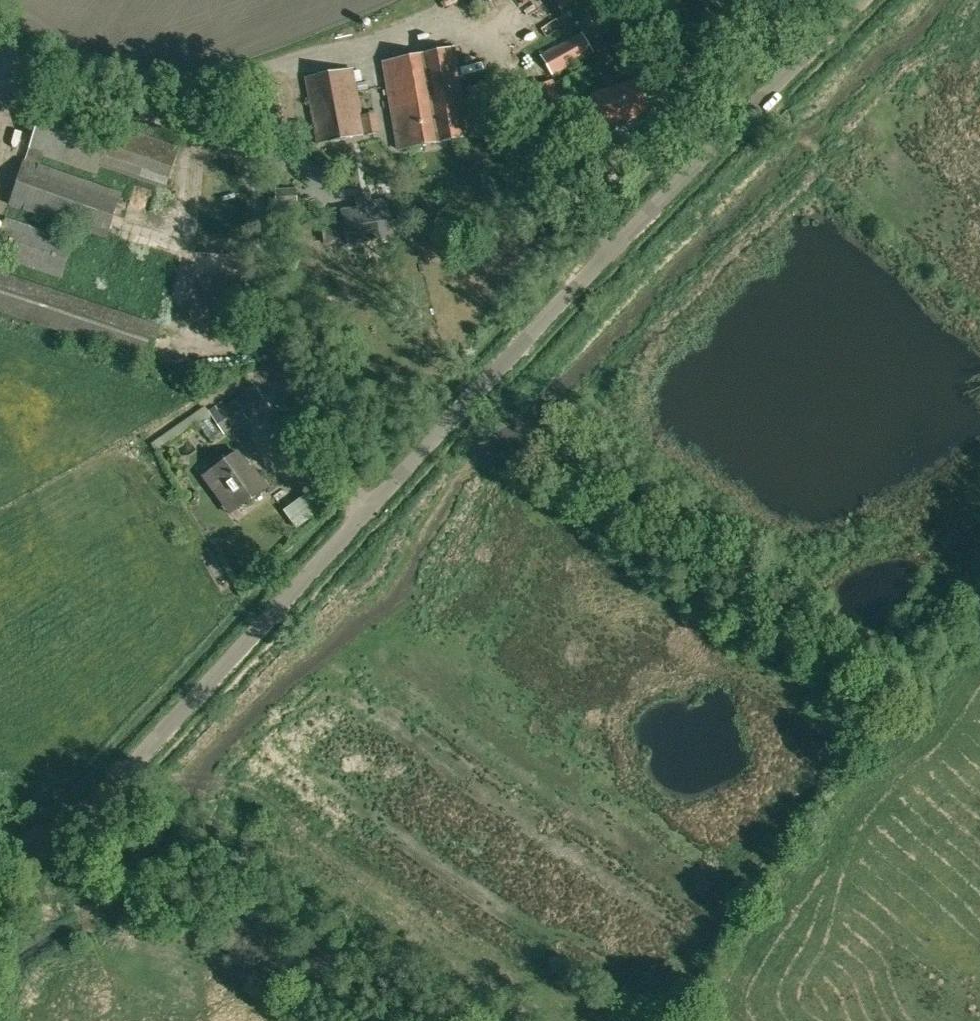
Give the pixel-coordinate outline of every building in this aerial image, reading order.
[(593,50),(583,34),(542,57),(551,74),(593,50)] [(399,149),(468,136),(453,47),(384,61),(399,149)] [(364,135),(351,68),(306,77),(319,144),(364,135)] [(553,79),(534,87),(547,114),(566,107),(553,79)] [(602,125),(646,110),(637,80),(592,94),(602,125)] [(96,173),(99,166),(138,181),(138,180),(165,189),(179,148),(113,125),(113,127),(46,103),(30,149),(29,149),(10,203),(105,237),(121,194),(38,165),(42,153),(96,173)] [(275,189),(276,207),(298,207),(296,188),(275,189)] [(387,198),(371,201),(369,191),(354,193),(357,208),(341,210),(346,244),(394,236),(387,198)] [(61,278),(73,241),(5,217),(0,233),(0,257),(61,278)] [(215,405),(207,411),(212,417),(200,425),(213,443),(248,418),(245,414),(265,399),(255,385),(219,410),(215,405)] [(267,486),(258,474),(255,476),(237,452),(203,477),(213,492),(224,485),(239,506),(267,486)]
